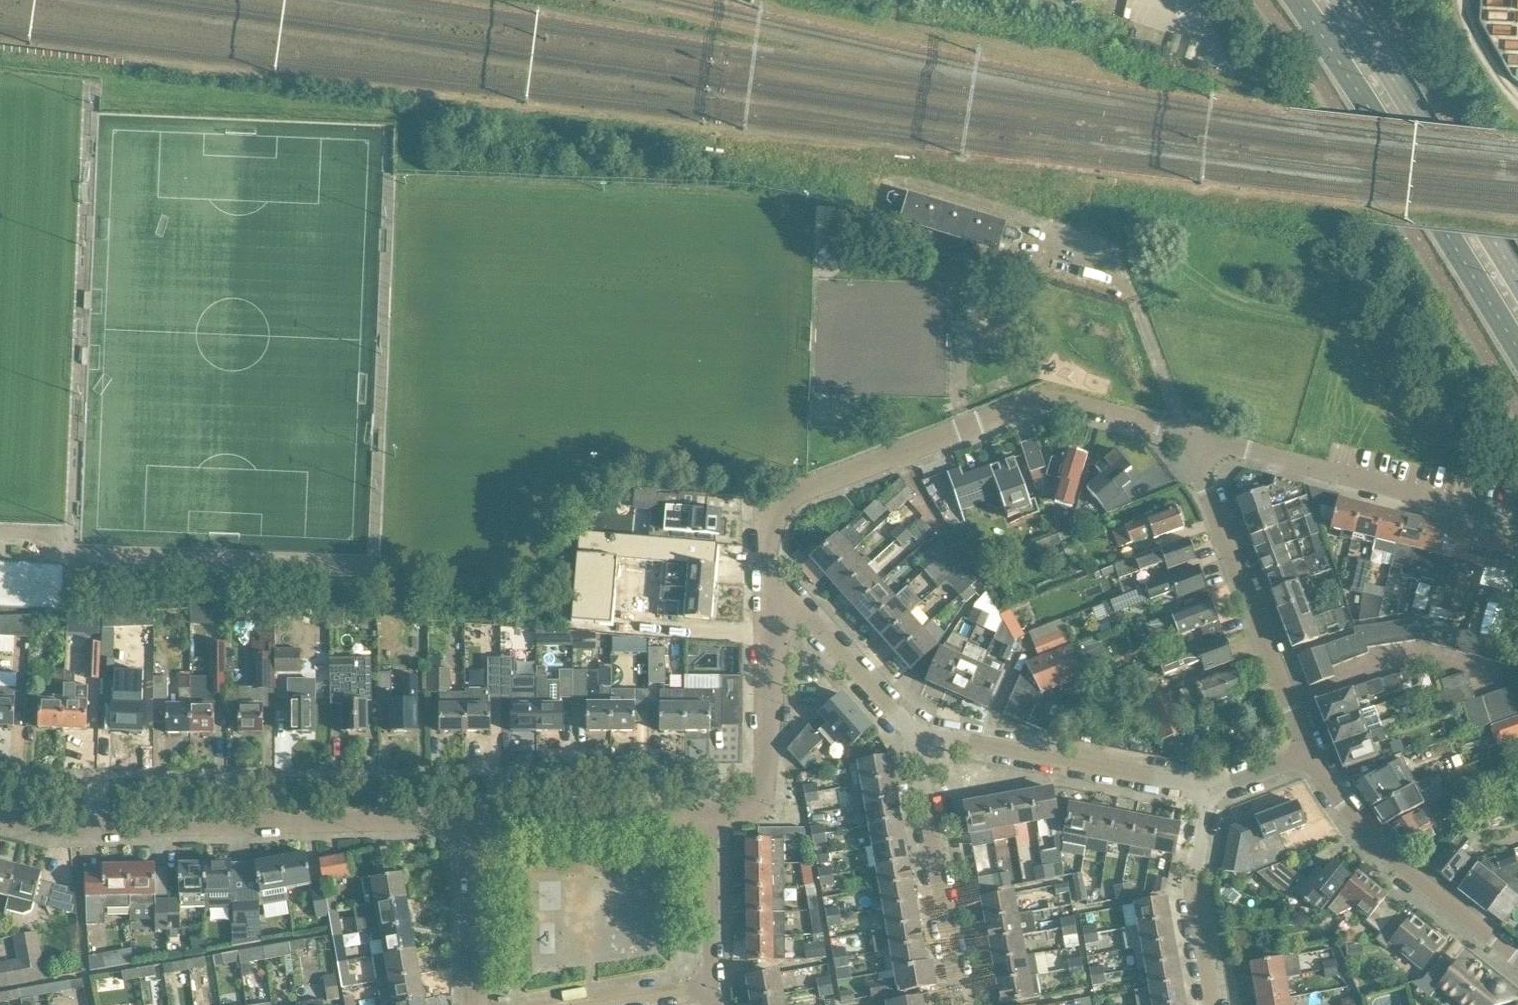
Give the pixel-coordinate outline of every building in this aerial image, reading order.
[(1482,35),(1510,40),(1517,46),(1517,0),(1488,0),(1482,35)] [(1175,55),(1182,36),(1173,33),(1167,52),(1175,55)] [(1193,61),(1200,42),(1191,39),(1184,58),(1193,61)] [(1004,224),(909,196),(902,220),(996,249),(1004,224)] [(1047,466),(1036,438),(1021,444),(1032,472),(1047,466)] [(1079,484),(1088,454),(1067,448),(1062,461),(1052,458),(1047,475),(1062,480),(1055,502),(1072,508),(1080,485),(1079,484)] [(1130,481),(1124,474),(1131,469),(1116,450),(1096,466),(1103,475),(1087,487),(1107,512),(1126,504),(1119,495),(1123,491),(1121,489),(1130,481)] [(1015,457),(1014,457),(1014,458),(963,476),(960,467),(947,472),(965,522),(966,521),(962,509),(1001,496),(1008,517),(1021,513),(1020,511),(1032,507),(1015,457)] [(1285,503),(1299,498),(1306,495),(1303,485),(1284,480),(1275,477),(1273,486),(1261,491),(1258,484),(1245,489),(1248,496),(1237,500),(1236,500),(1243,518),(1285,503)] [(892,514),(907,501),(915,494),(900,478),(864,511),(874,522),(888,510),(892,514)] [(1353,538),(1361,505),(1339,500),(1340,495),(1310,487),(1310,488),(1314,501),(1336,506),(1330,528),(1342,531),(1341,536),(1352,539),(1353,538)] [(660,494),(658,515),(666,516),(678,517),(679,508),(680,496),(660,494)] [(1291,522),(1305,517),(1304,516),(1312,513),(1306,495),(1299,498),(1302,506),(1288,511),(1285,503),(1243,518),(1250,536),(1291,521),(1291,522)] [(1374,543),(1382,511),(1361,505),(1353,538),(1374,543)] [(1184,527),(1176,507),(1113,530),(1119,547),(1153,534),(1154,538),(1184,527)] [(720,536),(722,512),(679,508),(678,517),(666,516),(664,538),(716,543),(717,536),(720,536)] [(1394,556),(1404,516),(1382,511),(1374,543),(1372,550),(1394,556)] [(1319,531),(1312,513),(1304,516),(1305,517),(1310,534),(1319,531)] [(826,575),(852,551),(871,534),(863,525),(866,521),(861,515),(812,559),(814,562),(813,564),(818,570),(821,569),(826,575)] [(1419,550),(1426,522),(1404,516),(1394,556),(1392,564),(1404,567),(1402,575),(1412,578),(1419,550)] [(916,541),(931,528),(922,518),(907,531),(897,540),(903,546),(913,537),(916,541)] [(1298,539),(1291,522),(1291,521),(1250,536),(1256,555),(1298,539)] [(1440,556),(1448,527),(1426,522),(1419,550),(1412,578),(1411,578),(1420,580),(1421,577),(1434,580),(1437,568),(1440,556)] [(897,540),(907,531),(901,523),(890,532),(897,540)] [(1455,590),(1469,532),(1448,527),(1440,556),(1437,568),(1450,571),(1446,588),(1455,590)] [(1039,550),(1075,536),(1072,529),(1035,542),(1039,550)] [(581,530),(572,620),(613,623),(619,557),(664,561),(661,589),(669,590),(715,594),(719,543),(716,543),(664,538),(581,530)] [(1325,549),(1319,531),(1310,534),(1316,553),(1325,549)] [(1484,566),(1491,538),(1469,532),(1455,590),(1464,592),(1468,575),(1471,576),(1474,564),(1484,566)] [(1196,560),(1188,538),(1141,555),(1135,557),(1124,561),(1094,573),(1098,578),(1117,571),(1120,578),(1165,562),(1168,570),(1196,560)] [(1506,572),(1513,544),(1491,538),(1484,566),(1506,572)] [(1304,557),(1298,539),(1256,555),(1263,573),(1304,557)] [(924,570),(948,549),(940,540),(926,552),(929,555),(918,564),(924,570)] [(1074,540),(1062,545),(1066,556),(1079,552),(1074,540)] [(985,559),(979,544),(968,549),(974,564),(985,559)] [(960,568),(958,565),(949,550),(948,549),(924,570),(938,587),(947,580),(960,568)] [(1325,549),(1316,553),(1304,557),(1263,573),(1270,591),(1311,576),(1320,572),(1316,562),(1328,558),(1325,549)] [(841,591),(867,567),(872,562),(866,555),(860,560),(852,551),(826,575),(827,576),(827,579),(832,585),(835,585),(841,591)] [(1363,594),(1363,593),(1370,562),(1358,558),(1350,591),(1362,594),(1363,594)] [(971,586),(980,579),(968,561),(958,565),(960,568),(947,580),(960,596),(971,586)] [(64,610),(65,585),(65,564),(0,562),(0,608),(64,610)] [(854,606),(880,582),(867,567),(841,591),(842,593),(841,595),(847,601),(849,601),(854,606)] [(1206,588),(1198,567),(1137,589),(1133,591),(1129,592),(1103,602),(1108,616),(1150,600),(1150,601),(1176,591),(1179,598),(1206,588)] [(1318,593),(1318,595),(1338,589),(1335,579),(1315,586),(1311,576),(1270,591),(1277,609),(1318,593)] [(1487,592),(1490,580),(1482,577),(1478,589),(1487,592)] [(1509,603),(1515,580),(1504,577),(1498,600),(1509,603)] [(868,621),(894,597),(880,582),(854,606),(856,608),(855,611),(860,616),(863,616),(868,621)] [(1137,589),(1135,584),(1127,587),(1129,592),(1133,591),(1137,589)] [(882,637),(911,612),(922,602),(908,586),(894,597),(868,621),(870,623),(869,626),(875,633),(878,632),(882,637)] [(966,603),(977,593),(971,586),(960,596),(966,603)] [(660,601),(668,602),(668,600),(669,590),(661,589),(660,601)] [(712,620),(715,594),(669,590),(668,600),(680,601),(678,617),(712,620)] [(974,605),(973,607),(974,607),(983,611),(977,624),(985,627),(991,615),(995,607),(986,592),(981,598),(974,605)] [(1284,628),(1344,605),(1341,599),(1322,606),(1318,595),(1318,593),(1277,609),(1284,628)] [(1379,617),(1383,597),(1363,593),(1363,594),(1362,594),(1359,621),(1379,617)] [(1395,610),(1398,599),(1387,597),(1385,607),(1395,610)] [(1211,600),(1147,624),(1154,643),(1179,634),(1180,636),(1201,628),(1206,642),(1224,635),(1218,621),(1211,600)] [(237,693),(237,697),(238,704),(239,704),(239,733),(264,732),(264,689),(276,689),(275,672),(275,652),(275,648),(275,605),(259,605),(259,640),(260,640),(262,644),(264,644),(265,644),(265,653),(251,653),(251,689),(248,687),(244,687),(239,689),(237,693)] [(1038,613),(1045,632),(1066,624),(1059,605),(1038,613)] [(1329,634),(1327,628),(1339,624),(1341,630),(1343,629),(1347,622),(1346,619),(1343,608),(1344,607),(1344,605),(1284,628),(1291,648),(1329,634)] [(1025,633),(1010,606),(1000,610),(1003,618),(1006,623),(1014,637),(1025,633)] [(1447,619),(1449,611),(1432,606),(1429,615),(1447,619)] [(973,607),(968,619),(977,624),(983,611),(974,607),(973,607)] [(102,642),(101,678),(115,679),(115,671),(114,671),(114,659),(113,659),(114,628),(154,626),(155,610),(115,611),(115,612),(103,613),(103,628),(102,642)] [(896,653),(924,627),(911,612),(882,637),(884,640),(884,642),(889,648),(891,648),(896,653)] [(30,615),(0,616),(0,635),(30,636),(30,615)] [(1420,640),(1417,617),(1403,620),(1406,642),(1420,640)] [(1432,643),(1437,623),(1417,617),(1420,640),(1421,640),(1432,643)] [(1014,637),(1006,623),(1003,618),(993,640),(1004,645),(998,656),(1007,661),(1013,648),(1012,647),(1015,640),(1014,638),(1014,637)] [(911,669),(939,643),(938,642),(940,640),(945,634),(932,620),(927,625),(924,627),(896,653),(898,656),(898,658),(903,664),(906,663),(911,669)] [(1403,620),(1390,622),(1393,644),(1406,642),(1403,620)] [(1393,644),(1390,622),(1377,624),(1379,646),(1393,644)] [(1445,647),(1450,626),(1437,623),(1432,643),(1445,647)] [(1377,624),(1354,628),(1355,635),(1356,640),(1365,639),(1367,648),(1379,646),(1377,624)] [(1457,651),(1462,629),(1450,626),(1445,647),(1457,651)] [(1470,654),(1475,633),(1462,629),(1457,651),(1470,654)] [(1051,654),(1071,646),(1064,630),(1032,642),(1039,659),(1051,654)] [(612,649),(646,650),(647,635),(612,633),(612,649)] [(1483,658),(1488,636),(1475,633),(1470,654),(1483,658)] [(1206,642),(1158,660),(1164,676),(1187,667),(1191,676),(1205,671),(1233,661),(1224,635),(1206,642)] [(1346,638),(1354,659),(1368,653),(1367,648),(1365,639),(1356,640),(1355,635),(1346,638)] [(1096,636),(1078,643),(1086,664),(1104,657),(1096,636)] [(1483,658),(1506,665),(1498,639),(1488,636),(1483,658)] [(1335,642),(1343,663),(1354,659),(1346,638),(1344,638),(1335,642)] [(100,679),(102,642),(87,641),(86,679),(100,679)] [(210,677),(202,676),(191,676),(191,733),(215,733),(215,693),(227,693),(227,642),(211,642),(210,677)] [(947,690),(962,656),(964,651),(946,642),(928,681),(936,685),(937,688),(943,690),(946,689),(947,690)] [(1323,646),(1328,661),(1331,668),(1343,663),(1335,642),(1323,646)] [(966,698),(981,664),(986,656),(987,652),(967,644),(964,651),(962,656),(947,690),(955,693),(956,696),(963,699),(965,697),(966,698)] [(1077,644),(1068,648),(1076,668),(1085,665),(1077,644)] [(10,645),(10,650),(0,648),(0,652),(0,659),(22,662),(24,646),(10,645)] [(699,645),(689,645),(688,656),(693,656),(699,651),(699,645)] [(1323,646),(1298,656),(1304,671),(1328,661),(1323,646)] [(666,683),(665,647),(649,647),(650,683),(666,683)] [(275,648),(275,652),(275,672),(301,672),(301,648),(275,648)] [(451,692),(451,668),(442,668),(441,656),(429,656),(429,675),(428,692),(440,692),(441,732),(466,732),(466,691),(451,692)] [(986,707),(1004,665),(986,656),(981,664),(966,698),(974,702),(975,704),(982,707),(984,706),(986,707)] [(354,657),(330,658),(330,675),(331,703),(343,703),(344,732),(368,732),(368,700),(372,700),(372,658),(354,658),(354,657)] [(501,665),(501,699),(513,699),(514,699),(514,678),(514,657),(501,657),(501,665)] [(1328,661),(1304,671),(1310,686),(1334,677),(1331,668),(1328,661)] [(1156,674),(1152,662),(1133,669),(1137,681),(1156,674)] [(491,732),(491,699),(501,699),(501,665),(490,665),(490,688),(466,688),(466,691),(466,732),(491,732)] [(1085,665),(1076,668),(1083,689),(1093,686),(1085,665)] [(546,667),(537,667),(537,678),(537,688),(537,731),(562,731),(562,702),(560,702),(560,698),(560,682),(547,682),(547,674),(546,674),(546,667)] [(612,731),(612,689),(612,668),(599,668),(598,687),(600,687),(600,702),(588,702),(588,731),(612,731)] [(573,670),(560,670),(560,682),(560,698),(573,698),(573,670)] [(587,698),(587,670),(573,670),(573,698),(587,698)] [(1203,707),(1245,691),(1236,670),(1145,703),(1146,705),(1138,707),(1142,718),(1150,716),(1160,742),(1186,732),(1179,714),(1193,709),(1203,707)] [(64,684),(65,672),(54,671),(54,684),(64,684)] [(113,705),(112,731),(129,731),(129,735),(143,735),(144,704),(143,704),(144,672),(115,671),(115,679),(114,703),(113,703),(113,705)] [(87,730),(89,685),(75,685),(76,672),(65,672),(64,684),(64,696),(63,729),(87,730)] [(417,732),(417,675),(404,675),(403,699),(392,700),(392,672),(379,672),(379,720),(392,720),(392,732),(417,732)] [(1471,684),(1467,672),(1436,681),(1439,692),(1437,692),(1438,695),(1471,684)] [(1360,710),(1356,700),(1367,696),(1367,698),(1385,692),(1385,690),(1401,685),(1397,674),(1381,679),(1380,678),(1315,701),(1324,722),(1360,710)] [(191,733),(191,676),(180,676),(180,703),(168,704),(168,676),(154,676),(153,722),(167,723),(167,733),(191,733)] [(722,676),(722,691),(685,691),(685,731),(710,731),(710,729),(722,729),(722,727),(743,727),(743,676),(722,676)] [(513,703),(512,703),(512,732),(537,731),(537,688),(537,678),(514,678),(514,699),(513,699),(513,703)] [(316,679),(289,679),(289,685),(289,732),(316,732),(316,700),(316,685),(316,679)] [(1018,681),(1003,714),(1021,722),(1035,689),(1018,681)] [(1475,699),(1471,684),(1438,695),(1442,709),(1463,703),(1475,699)] [(15,726),(16,687),(0,686),(0,726),(15,726)] [(1499,691),(1509,720),(1517,717),(1517,696),(1515,686),(1499,691)] [(649,722),(649,689),(612,689),(612,731),(636,731),(636,722),(649,722)] [(1035,689),(1021,722),(1038,730),(1053,697),(1035,689)] [(685,731),(685,691),(660,691),(660,731),(685,731)] [(1499,691),(1482,697),(1490,724),(1492,723),(1493,725),(1494,725),(1502,722),(1509,720),(1499,691)] [(826,738),(857,710),(842,694),(819,715),(826,724),(819,730),(826,738)] [(63,729),(64,696),(53,695),(53,699),(40,698),(39,728),(63,729)] [(1490,724),(1482,697),(1475,699),(1463,703),(1471,730),(1490,724)] [(1381,722),(1375,705),(1360,710),(1324,722),(1334,745),(1383,729),(1399,724),(1396,717),(1381,722)] [(849,747),(871,726),(857,710),(826,738),(833,746),(842,738),(849,747)] [(1509,720),(1502,722),(1509,741),(1517,738),(1517,717),(1509,720)] [(810,753),(823,741),(809,725),(788,750),(799,762),(810,753)] [(1386,740),(1383,729),(1334,745),(1343,768),(1377,757),(1373,744),(1386,740)] [(805,770),(816,760),(810,753),(799,762),(805,770)] [(893,778),(889,757),(858,763),(862,783),(893,778)] [(1400,758),(1354,784),(1370,807),(1371,807),(1409,786),(1413,783),(1400,758)] [(1459,771),(1443,775),(1446,787),(1462,783),(1459,771)] [(1434,786),(1430,777),(1416,782),(1371,807),(1382,824),(1412,808),(1424,801),(1420,793),(1434,786)] [(897,799),(893,778),(862,783),(866,804),(897,799)] [(819,791),(817,783),(804,785),(805,793),(819,791)] [(1061,835),(1052,789),(1030,793),(1035,821),(1045,820),(1048,837),(1061,835)] [(820,801),(819,791),(805,793),(807,803),(820,801)] [(1435,835),(1431,827),(1464,809),(1454,791),(1420,809),(1388,826),(1400,843),(1404,841),(1409,848),(1435,835)] [(1035,821),(1030,793),(1009,797),(1014,825),(1035,821)] [(1014,825),(1009,797),(986,801),(994,840),(1016,836),(1014,825)] [(900,820),(898,805),(897,799),(866,804),(869,825),(900,820)] [(994,840),(986,801),(965,805),(970,834),(982,832),(984,842),(994,840)] [(1289,857),(1281,835),(1306,826),(1297,802),(1232,827),(1223,871),(1244,875),(1289,857)] [(1087,838),(1092,809),(1071,805),(1066,834),(1064,843),(1085,847),(1087,838)] [(1109,842),(1114,813),(1092,809),(1087,838),(1109,842)] [(1130,846),(1136,817),(1114,813),(1109,842),(1130,846)] [(1153,851),(1158,821),(1136,817),(1130,846),(1129,854),(1150,858),(1152,850),(1153,851)] [(1451,883),(1471,859),(1461,851),(1485,821),(1480,818),(1477,822),(1472,817),(1431,868),(1451,883)] [(904,840),(900,820),(869,825),(873,846),(904,840)] [(1174,855),(1179,825),(1158,821),(1153,851),(1174,855)] [(812,835),(826,833),(824,824),(811,826),(811,828),(812,835)] [(785,863),(785,840),(806,840),(804,828),(783,828),(781,828),(758,829),(758,840),(746,841),(746,865),(784,864),(784,863),(785,863)] [(827,842),(826,833),(812,835),(814,844),(827,842)] [(904,840),(873,846),(866,847),(869,868),(877,866),(908,861),(904,840)] [(408,899),(403,873),(392,875),(387,849),(373,852),(377,877),(362,880),(367,906),(408,899)] [(1512,881),(1501,871),(1517,865),(1517,860),(1514,849),(1491,858),(1480,863),(1458,889),(1487,912),(1512,881)] [(313,884),(307,852),(281,857),(287,889),(313,884)] [(352,876),(349,856),(320,860),(324,880),(352,876)] [(287,889),(281,857),(255,861),(261,893),(287,889)] [(17,866),(0,861),(0,894),(9,896),(17,866)] [(911,882),(908,861),(877,866),(880,887),(911,882)] [(1065,876),(1062,861),(1043,865),(1046,879),(1065,876)] [(1319,912),(1350,876),(1333,861),(1323,873),(1318,869),(1306,883),(1283,863),(1257,873),(1288,899),(1294,892),(1304,900),(1303,902),(1307,905),(1309,904),(1319,912)] [(207,908),(206,895),(205,862),(180,863),(180,898),(168,898),(169,929),(181,929),(181,908),(207,908)] [(231,862),(205,862),(206,895),(207,908),(232,907),(232,894),(231,862)] [(156,899),(155,863),(129,864),(130,906),(155,905),(156,930),(169,929),(168,898),(156,899)] [(814,885),(810,863),(800,863),(804,886),(814,885)] [(130,906),(129,864),(103,865),(104,875),(86,875),(87,925),(105,925),(105,908),(130,908),(130,906)] [(784,888),(784,864),(746,865),(747,888),(784,888)] [(1046,879),(1043,865),(1034,867),(1036,881),(1046,879)] [(35,903),(41,880),(43,872),(17,866),(9,896),(6,909),(24,914),(33,911),(35,903)] [(832,866),(818,868),(820,876),(833,874),(832,866)] [(1010,886),(1008,872),(1000,874),(1002,887),(1010,886)] [(1085,886),(1082,872),(1073,874),(1075,888),(1085,886)] [(1400,912),(1384,899),(1387,895),(1358,872),(1328,909),(1336,915),(1354,907),(1368,917),(1365,920),(1380,933),(1376,939),(1377,940),(1400,912)] [(835,884),(833,874),(820,876),(821,886),(835,884)] [(1002,887),(1000,874),(980,877),(982,891),(1002,887)] [(1165,891),(1167,880),(1168,879),(1158,877),(1155,893),(1165,891)] [(48,907),(54,884),(41,880),(35,903),(48,907)] [(915,902),(911,882),(880,887),(884,908),(915,902)] [(1070,892),(1069,882),(1055,885),(1056,894),(1070,892)] [(1134,896),(1132,882),(1123,884),(1125,898),(1134,896)] [(1125,898),(1123,884),(1114,886),(1116,899),(1125,898)] [(329,912),(326,897),(323,885),(312,887),(317,918),(329,916),(329,912)] [(1087,899),(1085,886),(1075,888),(1077,901),(1087,899)] [(785,912),(784,888),(747,888),(747,912),(785,912)] [(1019,914),(1015,895),(984,900),(987,919),(1019,914)] [(247,927),(246,896),(234,896),(235,928),(247,927)] [(260,927),(259,896),(246,896),(247,927),(260,927)] [(338,910),(336,896),(326,897),(329,912),(338,910)] [(819,909),(816,896),(807,898),(810,911),(819,909)] [(412,924),(408,899),(367,906),(355,908),(360,933),(371,931),(412,924)] [(1170,920),(1167,899),(1136,905),(1139,925),(1170,920)] [(919,923),(915,902),(884,908),(887,929),(919,923)] [(840,915),(839,906),(825,908),(827,918),(840,915)] [(823,933),(819,909),(810,911),(814,935),(823,933)] [(343,936),(338,910),(329,912),(329,916),(333,937),(343,936)] [(785,936),(785,912),(747,912),(748,936),(785,936)] [(1031,912),(1019,914),(987,919),(991,941),(1023,935),(1035,933),(1031,912)] [(1443,942),(1412,917),(1410,920),(1400,912),(1377,940),(1387,949),(1391,944),(1421,968),(1443,942)] [(842,925),(840,915),(827,918),(828,927),(842,925)] [(1076,926),(1074,915),(1060,918),(1062,928),(1076,926)] [(1174,940),(1170,920),(1139,925),(1126,928),(1129,948),(1143,946),(1174,940)] [(922,944),(919,923),(887,929),(872,931),(876,952),(884,951),(922,944)] [(416,949),(412,924),(371,931),(373,941),(382,940),(384,954),(416,949)] [(1097,933),(1096,924),(1082,926),(1084,935),(1097,933)] [(1078,934),(1076,926),(1062,928),(1063,937),(1077,934),(1078,934)] [(138,947),(137,931),(108,932),(109,948),(138,947)] [(40,944),(38,932),(14,936),(16,948),(40,944)] [(1099,942),(1097,933),(1084,935),(1085,944),(1099,942)] [(349,935),(343,936),(333,937),(338,963),(348,961),(347,953),(345,944),(350,944),(349,935)] [(1027,956),(1027,955),(1023,935),(991,941),(995,962),(1027,956)] [(786,959),(785,936),(748,936),(748,960),(786,959)] [(156,957),(154,937),(138,939),(139,950),(126,951),(127,959),(156,957)] [(307,949),(305,939),(289,942),(290,952),(291,952),(307,949)] [(1178,961),(1174,940),(1143,946),(1147,967),(1178,961)] [(290,952),(289,942),(264,947),(265,959),(291,955),(291,952),(290,952)] [(42,956),(40,944),(16,948),(18,960),(42,956)] [(926,965),(922,944),(884,951),(888,971),(895,970),(926,965)] [(265,959),(264,947),(239,951),(240,961),(241,961),(243,977),(246,976),(248,975),(250,973),(251,971),(251,968),(250,962),(265,959)] [(848,957),(846,948),(832,950),(834,959),(848,957)] [(416,949),(384,954),(373,956),(377,982),(388,980),(421,974),(416,949)] [(240,961),(239,951),(222,954),(224,964),(240,961)] [(89,955),(88,956),(91,971),(106,968),(103,953),(89,955)] [(1042,974),(1038,954),(1038,953),(1027,955),(1027,956),(995,962),(998,983),(1037,976),(1036,975),(1042,974)] [(46,980),(42,956),(18,960),(6,962),(11,986),(46,980)] [(1296,956),(1283,958),(1282,958),(1251,964),(1254,984),(1286,978),(1286,979),(1300,977),(1296,956)] [(207,966),(205,957),(188,960),(190,969),(207,966)] [(851,978),(848,957),(834,959),(838,980),(851,978)] [(1083,967),(1081,958),(1068,960),(1069,969),(1083,967)] [(190,969),(188,960),(172,963),(174,972),(190,969)] [(1336,969),(1334,960),(1323,961),(1324,971),(1336,969)] [(351,976),(348,961),(338,963),(342,987),(358,984),(356,975),(351,976)] [(1181,982),(1178,961),(1147,967),(1150,987),(1181,982)] [(6,962),(0,963),(0,988),(11,986),(6,962)] [(1504,990),(1504,989),(1504,988),(1503,987),(1502,985),(1500,984),(1499,983),(1498,983),(1497,983),(1495,983),(1493,983),(1492,984),(1491,984),(1464,963),(1463,962),(1461,962),(1459,962),(1458,962),(1457,963),(1455,964),(1439,985),(1464,1004),(1501,1004),(1517,1000),(1504,990)] [(933,963),(926,965),(895,970),(896,977),(869,982),(872,997),(936,986),(933,963)] [(156,975),(155,965),(138,968),(140,978),(156,975)] [(1104,974),(1103,965),(1090,968),(1091,977),(1104,974)] [(1085,976),(1083,967),(1069,969),(1071,978),(1085,976)] [(140,978),(138,968),(122,971),(124,981),(140,978)] [(1338,975),(1336,969),(1324,971),(1325,977),(1338,975)] [(783,993),(779,972),(748,978),(749,987),(747,989),(748,996),(751,997),(751,999),(783,993)] [(340,999),(336,974),(324,976),(328,1001),(340,999)] [(421,974),(388,980),(393,1004),(397,1004),(425,1000),(421,974)] [(1106,983),(1104,974),(1091,977),(1093,985),(1106,983)] [(830,976),(816,978),(818,987),(832,985),(830,976)] [(1041,998),(1037,976),(998,983),(1002,1004),(1041,998)] [(855,999),(851,978),(838,980),(841,1001),(855,999)] [(1290,997),(1286,978),(1254,984),(1258,1003),(1290,997)] [(71,990),(70,980),(44,985),(46,994),(71,990)] [(1181,982),(1150,987),(1154,1004),(1171,1004),(1185,1002),(1181,982)] [(46,994),(44,985),(18,989),(20,999),(46,994)] [(834,994),(832,985),(818,987),(820,997),(834,994)] [(18,989),(0,993),(0,1002),(20,999),(18,989)] [(783,993),(751,999),(752,1004),(785,1004),(783,993)] [(353,994),(343,996),(345,1004),(355,1004),(353,994)]
